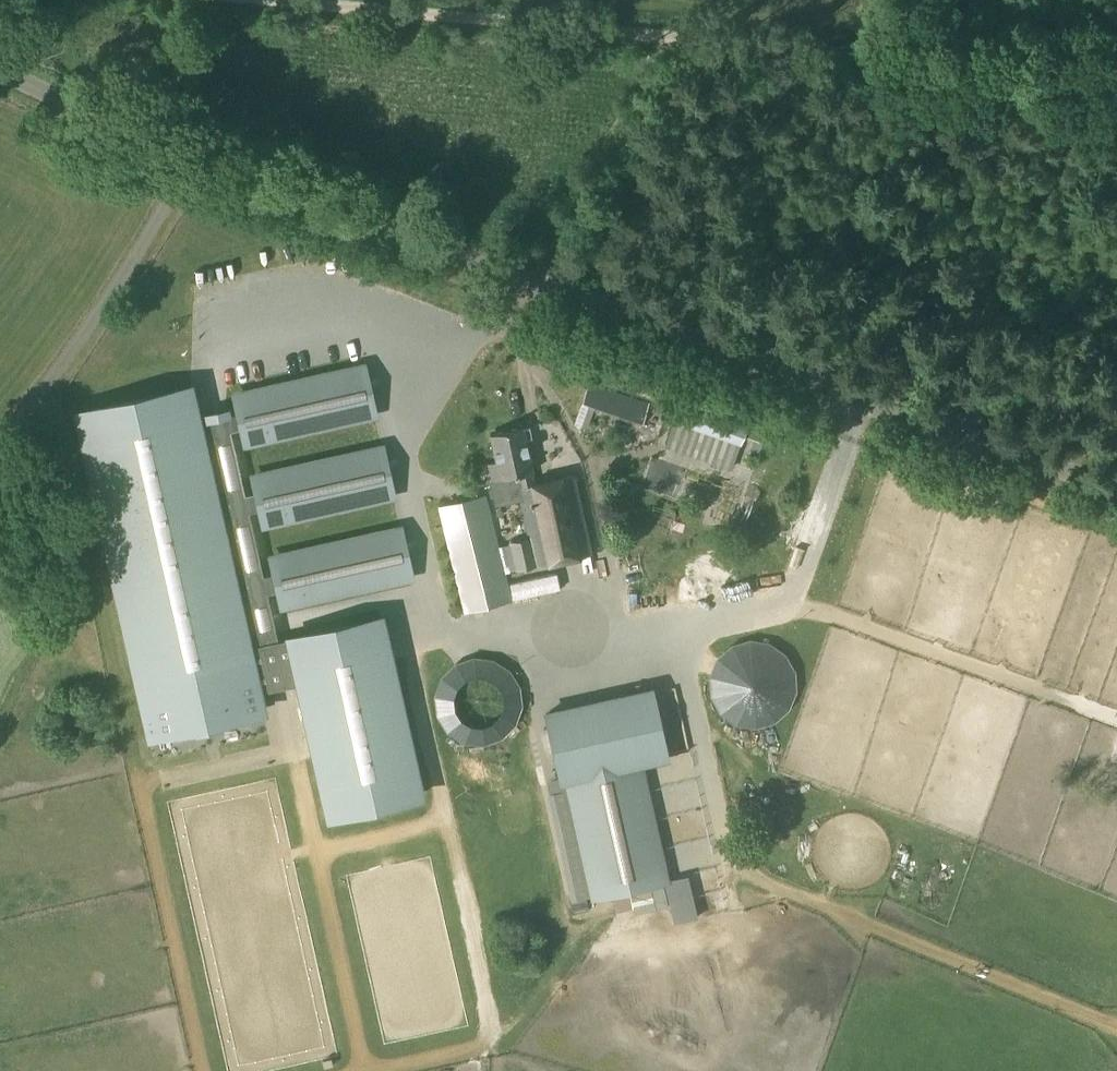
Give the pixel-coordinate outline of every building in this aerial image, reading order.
[(234,410),(238,429),(243,448),(377,418),(364,362),(230,392),(234,410)] [(277,641),(259,644),(253,646),(194,383),(73,411),(147,740),(268,713),(264,691),(295,684),(326,820),(425,797),(384,614),(285,636),(285,639),(277,641)] [(648,404),(588,383),(574,424),(587,428),(592,413),(639,430),(648,404)] [(784,449),(793,424),(684,386),(672,421),(739,444),(742,435),(784,449)] [(208,402),(212,417),(234,411),(230,397),(208,402)] [(536,484),(523,427),(490,435),(496,461),(486,463),(490,482),(515,476),(529,538),(508,543),(514,570),(536,566),(591,553),(574,476),(536,484)] [(253,492),(257,510),(262,529),(396,499),(383,443),(249,473),(253,492)] [(499,550),(485,495),(438,506),(463,612),(511,600),(510,593),(507,594),(503,579),(506,578),(504,572),(499,550)] [(675,508),(677,532),(702,530),(700,507),(675,508)] [(271,573),(275,592),(279,610),(413,580),(401,524),(267,554),(271,573)] [(683,588),(739,583),(736,551),(680,557),(683,588)] [(744,637),(717,654),(706,684),(718,714),(746,729),(778,723),(798,698),(797,666),(776,642),(744,637)] [(457,660),(441,672),(432,690),(432,710),(441,728),(456,740),(476,745),(495,740),(511,728),(519,710),(519,690),(511,672),(495,660),(476,656),(457,660)] [(669,882),(643,765),(669,759),(652,686),(543,711),(559,784),(564,783),(590,900),(611,895),(629,892),(669,882)] [(568,900),(588,896),(564,789),(545,793),(568,900)] [(629,892),(611,895),(614,911),(632,907),(629,892)] [(586,899),(575,901),(577,913),(589,910),(586,899)]
